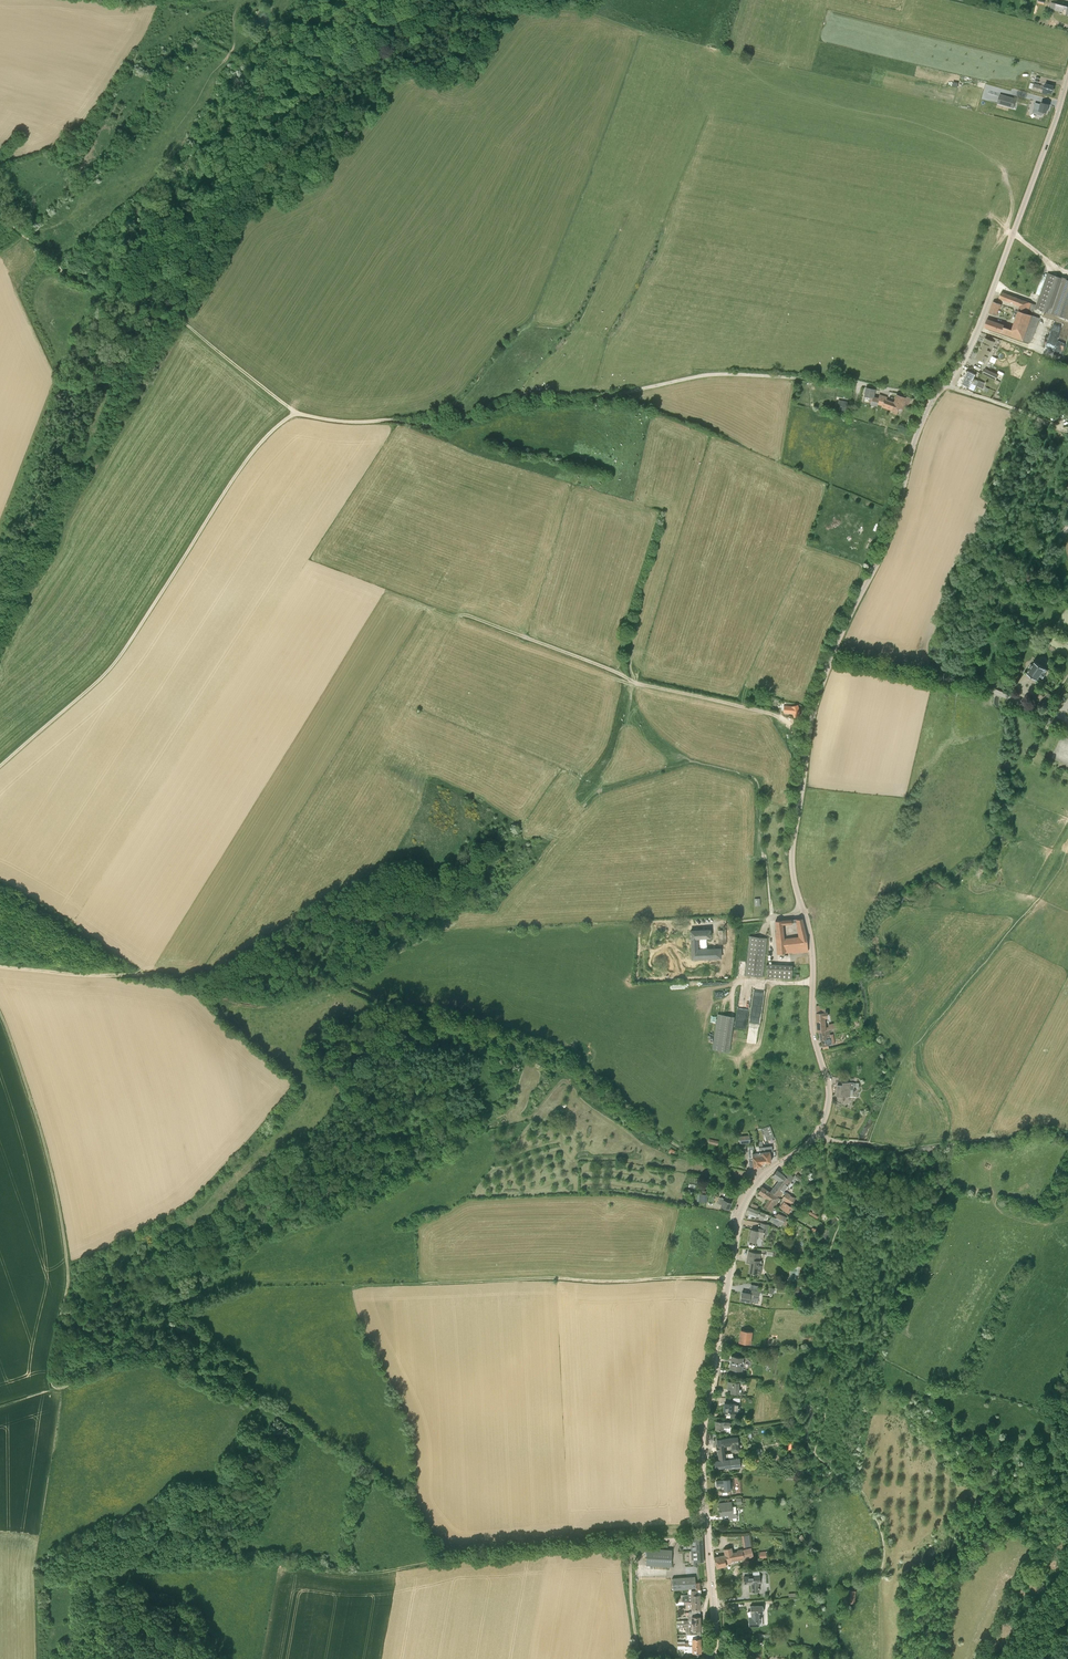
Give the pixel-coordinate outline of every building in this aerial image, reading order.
[(1066,14),(1067,14),(1067,6),(1052,2),(1051,8),(1063,11),(1064,9),(1067,10),(1066,14)] [(1054,86),(1045,84),(1044,87),(1041,86),(1034,84),(1032,89),(1039,92),(1040,92),(1043,92),(1043,93),(1047,94),(1048,92),(1052,93),(1054,86)] [(990,91),(988,100),(996,102),(998,93),(990,91)] [(997,103),(1013,108),(1016,99),(1000,94),(997,103)] [(1026,101),(1025,106),(1023,110),(1032,113),(1039,115),(1040,113),(1042,114),(1043,112),(1046,113),(1047,108),(1048,108),(1049,106),(1048,105),(1041,103),(1039,111),(1034,109),(1036,100),(1031,99),(1030,102),(1026,101)] [(1064,278),(1048,273),(1036,308),(1067,319),(1067,280),(1064,278)] [(1038,317),(1031,315),(1035,305),(1001,292),(999,298),(1021,305),(1012,330),(1003,327),(1004,325),(987,319),(984,326),(1029,342),(1038,317)] [(1000,304),(993,301),(989,313),(996,316),(1000,304)] [(994,342),(991,341),(985,338),(976,358),(985,362),(990,351),(988,350),(987,350),(988,346),(991,348),(994,342)] [(985,369),(983,374),(996,380),(998,375),(985,369)] [(965,377),(972,381),(975,374),(968,371),(965,377)] [(969,387),(972,381),(965,377),(962,383),(969,387)] [(976,380),(974,384),(982,388),(983,385),(984,383),(979,380),(978,381),(976,380)] [(869,397),(872,398),(872,396),(873,389),(866,388),(864,397),(869,397)] [(877,403),(882,405),(882,407),(884,407),(885,406),(892,408),(891,410),(894,411),(893,413),(897,415),(899,408),(902,409),(906,398),(897,395),(894,403),(886,400),(887,398),(879,395),(878,398),(877,403)] [(837,410),(846,412),(847,403),(839,401),(837,410)] [(1043,678),(1046,674),(1045,673),(1047,669),(1035,661),(1027,672),(1037,679),(1040,675),(1043,678)] [(1053,700),(1054,695),(1048,693),(1046,698),(1045,698),(1043,706),(1052,709),(1055,700),(1053,700)] [(797,705),(791,707),(791,705),(785,706),(786,710),(791,709),(792,715),(795,714),(796,717),(801,716),(797,705)] [(791,919),(775,921),(776,926),(777,954),(792,952),(793,953),(808,951),(806,936),(802,918),(797,919),(797,918),(796,918),(800,937),(784,939),(782,924),(792,923),(792,919),(791,919)] [(697,938),(710,937),(710,930),(691,931),(692,959),(721,958),(720,948),(697,949),(697,938)] [(745,975),(762,977),(767,938),(750,936),(745,975)] [(768,964),(767,977),(792,979),(792,965),(768,964)] [(761,1021),(765,990),(755,989),(752,1020),(761,1021)] [(825,1030),(825,1027),(825,1018),(828,1018),(828,1013),(826,1013),(826,1006),(821,1006),(821,1013),(817,1013),(817,1031),(819,1031),(824,1030),(825,1030)] [(731,1050),(734,1015),(718,1013),(718,1014),(710,1014),(706,1048),(731,1050)] [(829,1036),(828,1030),(825,1030),(824,1030),(819,1031),(820,1040),(825,1039),(825,1043),(828,1043),(828,1044),(832,1043),(831,1035),(829,1036)] [(854,1089),(854,1082),(842,1082),(842,1084),(837,1084),(837,1099),(840,1099),(840,1100),(843,1100),(843,1096),(850,1096),(850,1089),(854,1089)] [(765,1141),(771,1139),(774,1137),(770,1125),(761,1129),(765,1141)] [(772,1146),(763,1147),(762,1141),(758,1142),(759,1146),(761,1163),(771,1161),(770,1151),(772,1151),(772,1146)] [(761,1163),(759,1146),(758,1142),(759,1146),(756,1146),(757,1153),(753,1153),(752,1146),(747,1146),(749,1158),(750,1167),(754,1166),(754,1167),(760,1166),(761,1164),(761,1163)] [(787,1186),(794,1176),(793,1176),(786,1171),(783,1175),(777,1170),(773,1176),(780,1180),(771,1191),(779,1197),(787,1186)] [(813,1178),(810,1176),(812,1173),(809,1171),(807,1173),(804,1176),(811,1181),(813,1178)] [(771,1211),(776,1204),(779,1198),(762,1186),(758,1193),(769,1199),(764,1207),(771,1211)] [(781,1199),(791,1205),(796,1198),(786,1192),(781,1199)] [(699,1201),(707,1202),(708,1194),(699,1193),(699,1201)] [(722,1205),(721,1205),(728,1208),(731,1202),(728,1201),(731,1196),(726,1194),(724,1198),(720,1197),(717,1203),(722,1205)] [(788,1212),(792,1207),(784,1201),(781,1207),(788,1212)] [(759,1210),(759,1211),(749,1206),(747,1211),(764,1218),(765,1216),(768,1217),(769,1214),(759,1210)] [(775,1213),(774,1217),(772,1216),(771,1219),(774,1220),(774,1221),(773,1222),(781,1226),(783,1221),(776,1218),(777,1214),(775,1213)] [(783,1221),(785,1221),(785,1220),(787,1217),(778,1213),(777,1214),(776,1218),(783,1221)] [(763,1238),(764,1234),(767,1235),(768,1229),(760,1228),(758,1228),(758,1230),(751,1229),(749,1241),(756,1242),(757,1237),(763,1238)] [(762,1262),(759,1262),(760,1253),(749,1251),(748,1258),(747,1262),(750,1263),(749,1272),(759,1274),(760,1270),(761,1270),(762,1265),(761,1265),(762,1262)] [(758,1298),(760,1291),(751,1290),(751,1294),(742,1292),(740,1300),(749,1301),(755,1302),(756,1297),(758,1298)] [(750,1344),(752,1331),(741,1330),(739,1342),(750,1344)] [(743,1361),(743,1357),(731,1355),(730,1367),(742,1369),(742,1365),(743,1365),(744,1363),(744,1362),(743,1361)] [(738,1389),(739,1382),(728,1382),(728,1389),(731,1389),(731,1393),(741,1393),(741,1389),(738,1389)] [(739,1411),(739,1403),(725,1403),(724,1411),(739,1411)] [(727,1431),(727,1426),(729,1426),(729,1422),(724,1421),(716,1421),(715,1428),(723,1429),(723,1431),(727,1431)] [(717,1439),(717,1446),(716,1446),(717,1446),(723,1445),(723,1446),(724,1446),(724,1445),(731,1445),(732,1451),(739,1450),(738,1444),(738,1437),(724,1438),(717,1439)] [(728,1453),(724,1453),(724,1448),(724,1449),(718,1449),(719,1460),(714,1460),(715,1468),(729,1466),(729,1467),(730,1467),(730,1471),(734,1471),(734,1467),(741,1466),(740,1457),(729,1459),(728,1453)] [(717,1485),(721,1485),(722,1491),(725,1490),(725,1489),(730,1489),(731,1488),(732,1488),(733,1486),(732,1481),(729,1482),(729,1479),(724,1479),(724,1480),(716,1480),(717,1485)] [(736,1506),(732,1506),(731,1502),(719,1503),(720,1515),(728,1514),(728,1518),(737,1517),(736,1506)] [(697,1565),(697,1561),(703,1561),(702,1537),(697,1537),(691,1539),(692,1559),(694,1559),(694,1565),(697,1565)] [(726,1564),(727,1564),(729,1563),(739,1561),(738,1560),(744,1559),(754,1556),(751,1547),(745,1548),(742,1549),(737,1550),(738,1552),(732,1553),(731,1547),(724,1549),(725,1554),(714,1557),(717,1567),(726,1565),(726,1564)] [(646,1565),(671,1566),(672,1550),(647,1549),(646,1565)] [(761,1583),(760,1575),(753,1576),(744,1576),(744,1584),(751,1583),(752,1591),(759,1591),(759,1583),(761,1583)] [(700,1582),(695,1582),(695,1576),(672,1578),(673,1589),(675,1589),(688,1588),(695,1588),(700,1588),(700,1582)] [(700,1601),(700,1588),(695,1588),(688,1588),(688,1594),(682,1594),(682,1598),(682,1601),(684,1601),(688,1601),(692,1601),(700,1601)] [(847,1601),(856,1602),(857,1590),(848,1589),(847,1601)] [(759,1625),(759,1613),(763,1613),(763,1605),(750,1605),(750,1611),(748,1612),(749,1617),(748,1617),(749,1626),(759,1625)] [(677,1623),(700,1623),(700,1616),(696,1616),(696,1612),(688,1612),(688,1620),(684,1620),(677,1620),(677,1623)] [(697,1634),(697,1630),(701,1630),(700,1623),(677,1623),(677,1627),(686,1627),(686,1634),(687,1634),(697,1634)] [(701,1638),(697,1638),(697,1634),(687,1634),(687,1639),(689,1639),(689,1641),(689,1642),(685,1642),(685,1641),(677,1641),(678,1645),(692,1645),(701,1645),(701,1638)]
